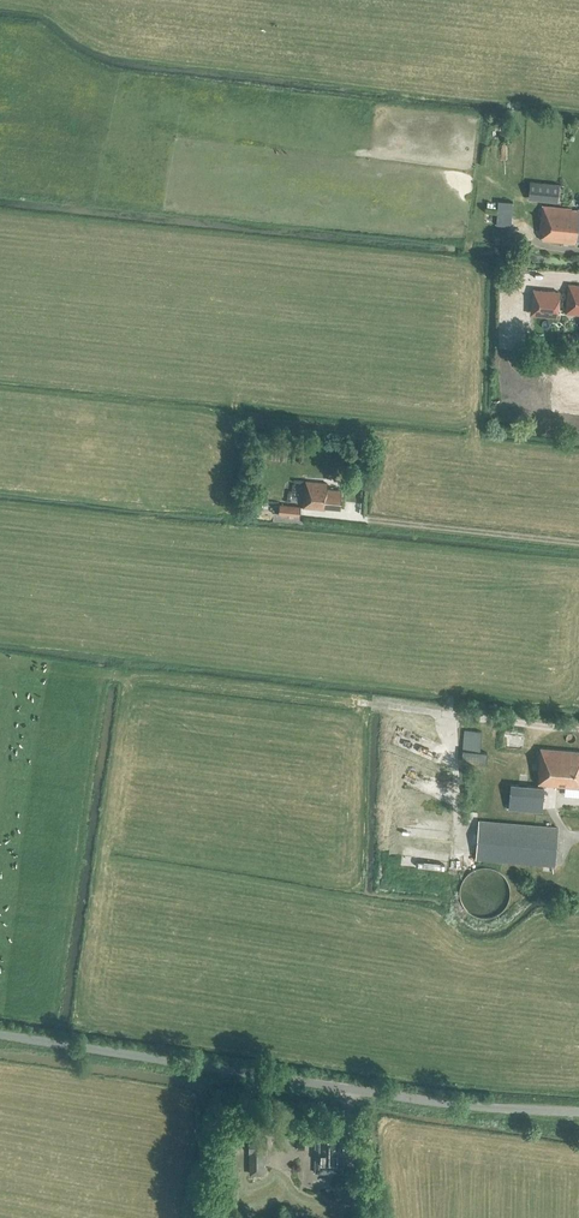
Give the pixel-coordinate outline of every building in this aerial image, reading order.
[(555,200),(557,184),(530,181),(528,198),(555,200)] [(513,202),(498,201),(496,225),(511,226),(513,202)] [(578,214),(578,211),(578,210),(543,206),(540,231),(542,231),(541,240),(576,243),(576,240),(578,240),(578,214)] [(518,237),(504,235),(503,245),(518,246),(518,237)] [(571,285),(570,293),(568,293),(565,313),(578,314),(578,286),(571,285)] [(558,318),(560,292),(532,290),(530,316),(558,318)] [(339,509),(341,490),(326,489),(327,483),(306,481),(303,507),(324,509),(324,508),(339,509)] [(256,503),(248,503),(247,510),(255,511),(256,503)] [(300,506),(280,504),(279,514),(299,517),(300,506)] [(481,732),(482,723),(462,721),(461,730),(481,732)] [(540,748),(538,773),(539,773),(538,784),(541,784),(541,787),(510,784),(508,809),(542,811),(544,785),(578,788),(578,751),(540,748)] [(485,763),(486,752),(462,750),(461,761),(485,763)] [(555,866),(558,828),(478,821),(475,859),(555,866)] [(334,1138),(333,1126),(321,1126),(321,1138),(315,1138),(315,1173),(342,1173),(342,1138),(334,1138)] [(249,1137),(249,1152),(266,1152),(266,1137),(249,1137)] [(344,1201),(365,1201),(365,1172),(345,1172),(344,1201)]
